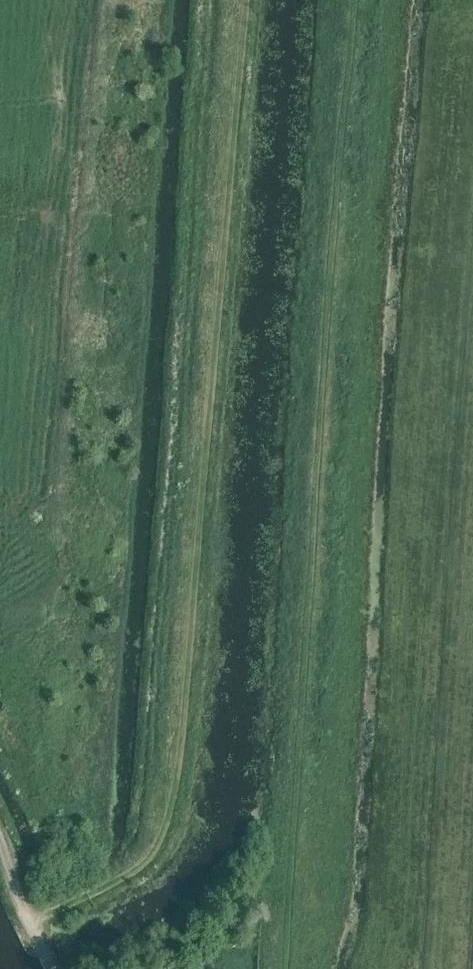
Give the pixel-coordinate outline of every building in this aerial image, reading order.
[(210,968),(222,968),(215,955),(205,959),(210,968)] [(205,959),(186,968),(210,968),(205,959)]
